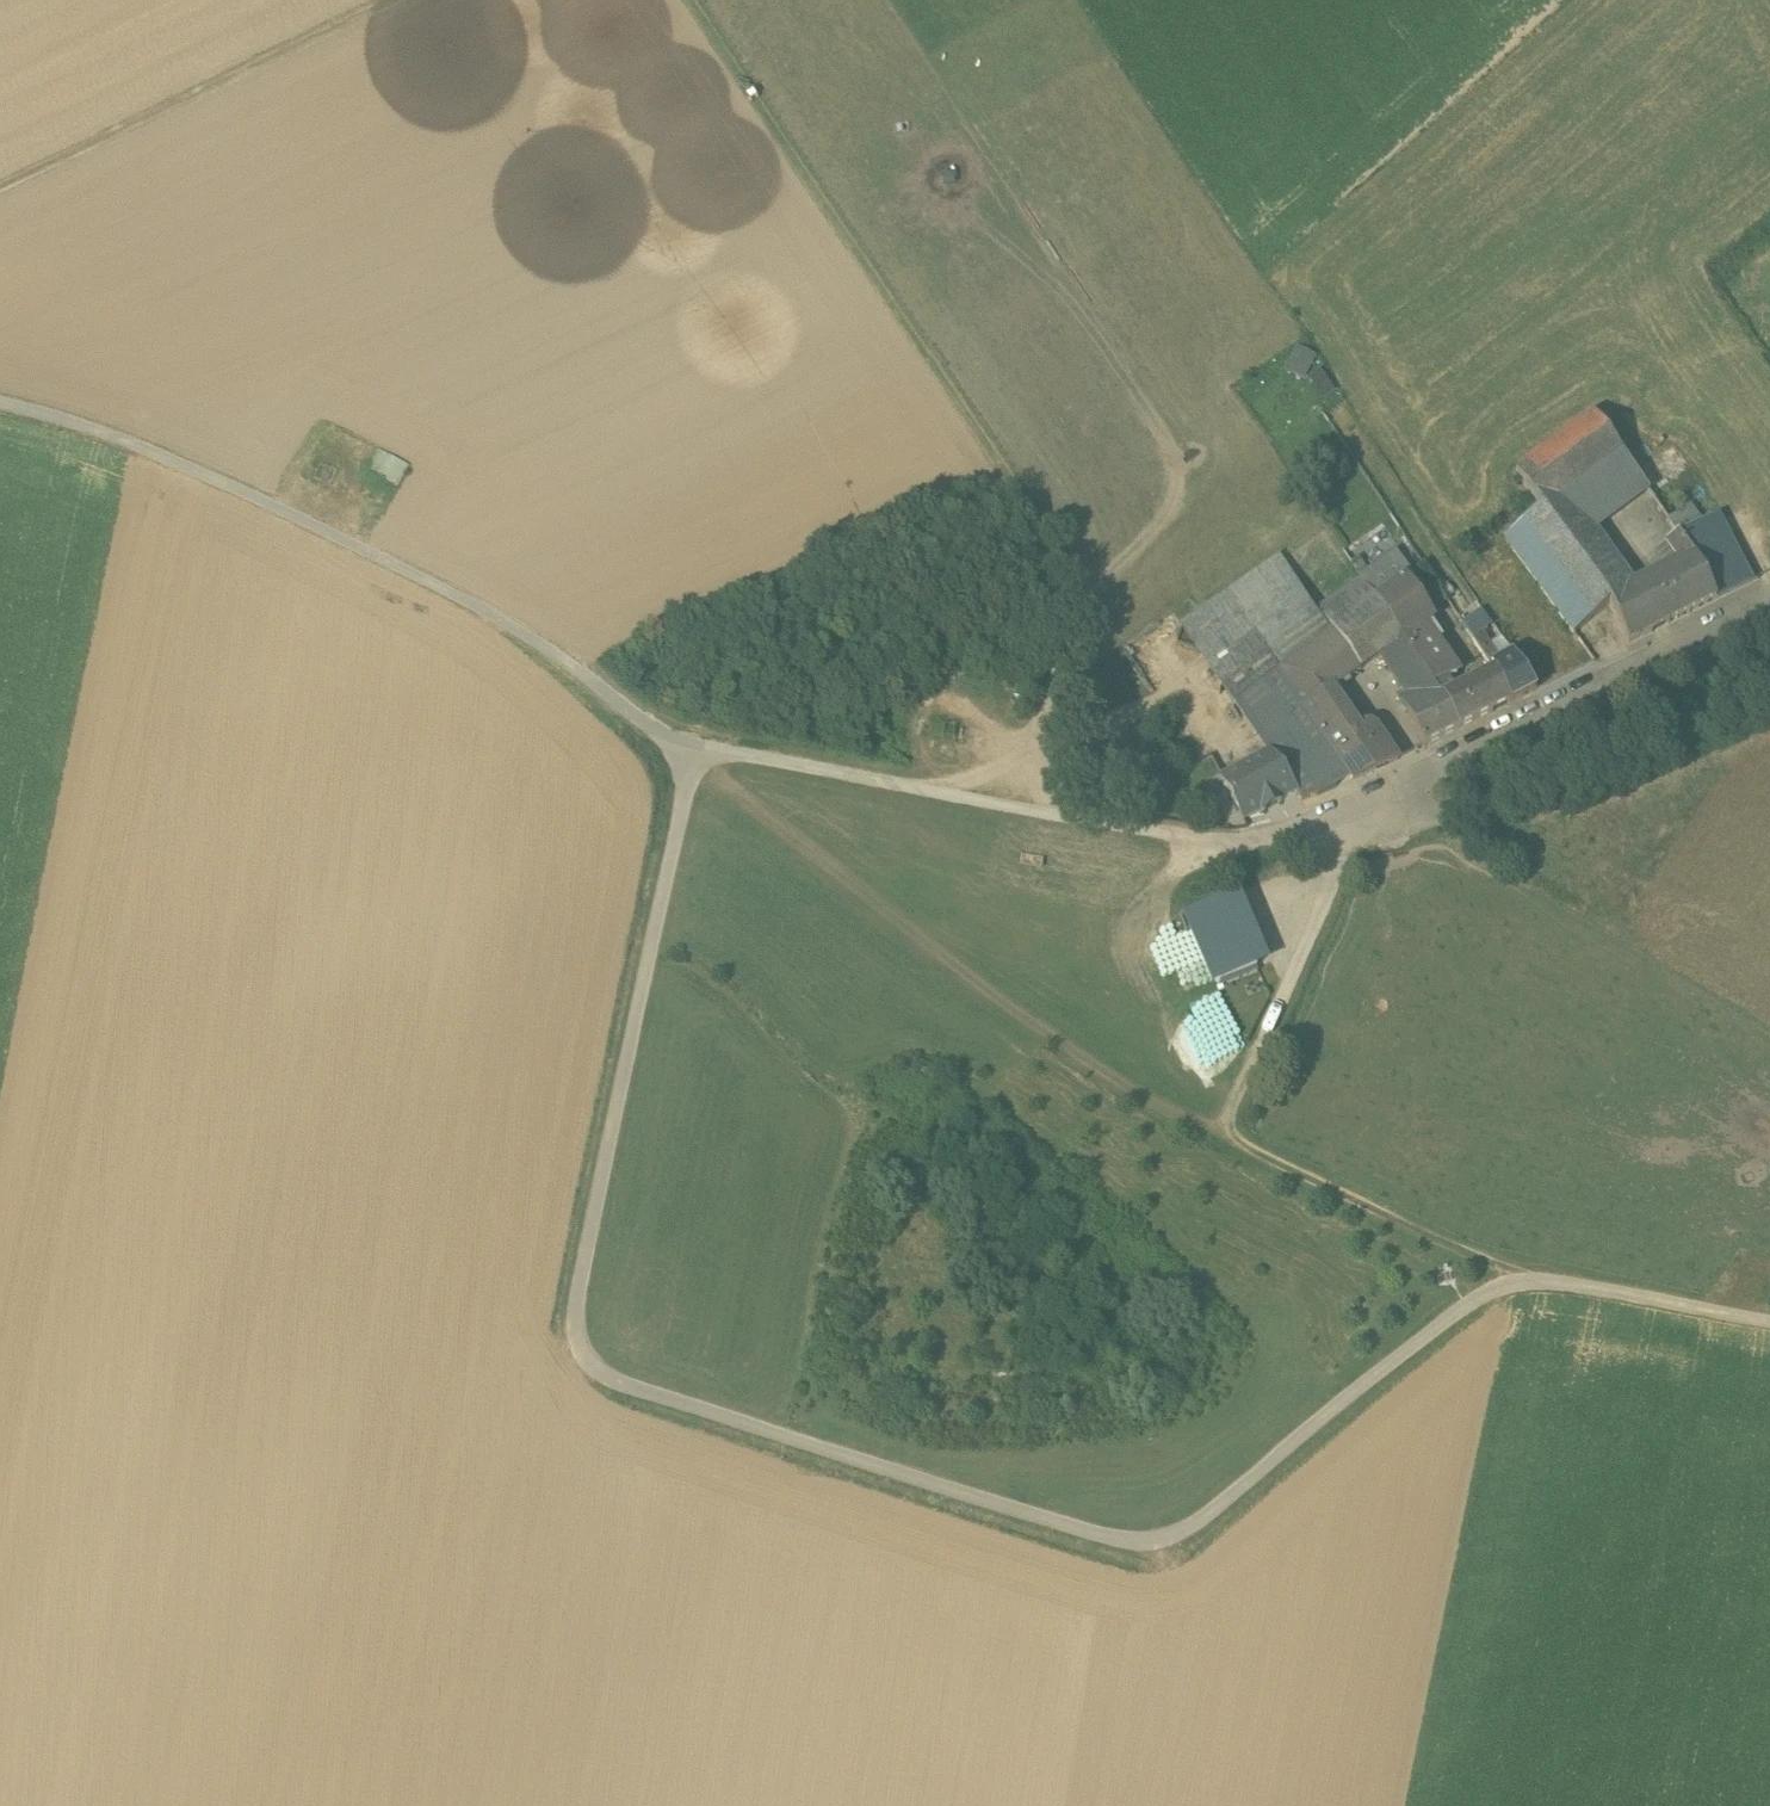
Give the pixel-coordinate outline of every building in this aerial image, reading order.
[(1296,350),(1282,375),(1302,386),(1315,360),(1296,350)] [(1320,374),(1307,382),(1322,406),(1335,397),(1320,374)] [(1592,411),(1513,468),(1541,506),(1609,598),(1634,575),(1599,527),(1650,489),(1592,411)] [(379,459),(368,485),(400,499),(411,473),(379,459)] [(1609,598),(1541,506),(1503,534),(1572,628),(1609,598)] [(1720,508),(1682,527),(1694,549),(1718,592),(1754,573),(1720,508)] [(1694,549),(1682,527),(1664,539),(1676,554),(1679,552),(1682,557),(1694,549)] [(1679,552),(1676,554),(1652,566),(1676,616),(1719,594),(1718,592),(1694,549),(1682,557),(1679,552)] [(1396,551),(1358,576),(1374,600),(1385,592),(1407,578),(1413,575),(1396,551)] [(1314,607),(1278,555),(1182,620),(1234,697),(1275,670),(1332,632),(1329,628),(1374,600),(1358,576),(1314,607)] [(1652,566),(1634,575),(1658,625),(1676,616),(1652,566)] [(1634,575),(1609,598),(1630,640),(1658,625),(1634,575)] [(1407,578),(1385,592),(1374,600),(1400,638),(1423,623),(1434,617),(1407,578)] [(1374,600),(1329,628),(1332,632),(1356,669),(1379,655),(1408,698),(1430,685),(1400,638),(1374,600)] [(1423,623),(1400,638),(1430,685),(1437,696),(1441,694),(1451,689),(1446,678),(1455,674),(1423,623)] [(1499,654),(1481,625),(1469,634),(1487,660),(1499,654)] [(1508,650),(1499,654),(1487,660),(1493,669),(1508,699),(1532,687),(1508,650)] [(1493,669),(1451,689),(1441,694),(1456,724),(1508,699),(1493,669)] [(1348,774),(1299,704),(1275,670),(1234,697),(1270,750),(1296,787),(1303,797),(1348,774)] [(1007,681),(1005,693),(1016,694),(1018,683),(1007,681)] [(1358,720),(1332,682),(1299,704),(1348,774),(1353,781),(1403,756),(1381,726),(1376,721),(1374,720),(1368,718),(1362,718),(1358,720)] [(1441,694),(1437,696),(1408,709),(1423,740),(1456,724),(1441,694)] [(1296,787),(1270,750),(1224,774),(1234,793),(1232,794),(1234,797),(1236,796),(1245,815),(1263,805),(1264,807),(1267,806),(1265,802),(1278,794),(1280,799),(1283,797),(1282,795),(1296,787)] [(1289,865),(1187,909),(1216,978),(1255,962),(1239,923),(1302,898),(1289,865)]
